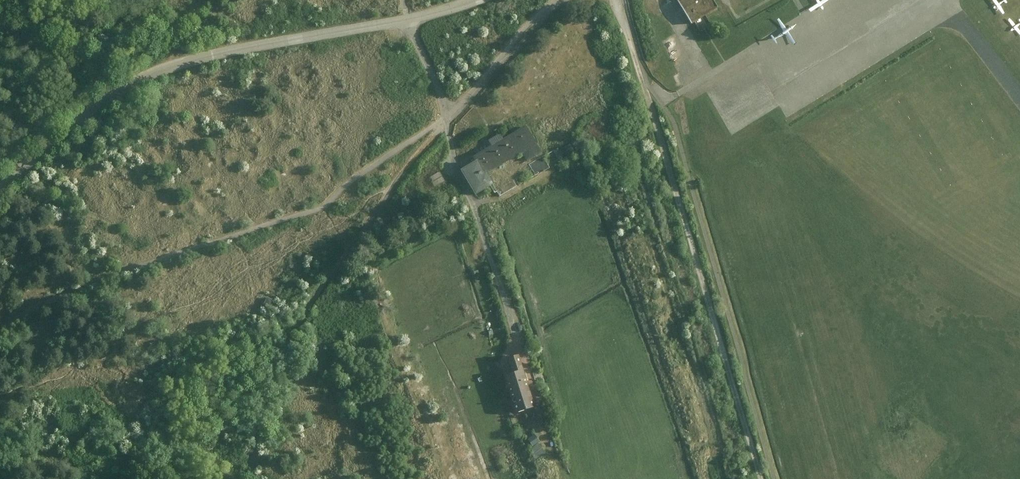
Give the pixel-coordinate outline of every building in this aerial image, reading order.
[(690,23),(717,7),(713,0),(676,0),(690,23)] [(538,141),(528,122),(472,154),(475,158),(459,167),(475,194),(492,184),(486,173),(525,151),(537,171),(550,164),(537,142),(538,141)] [(443,171),(434,176),(439,185),(448,180),(443,171)] [(267,316),(272,305),(264,301),(259,312),(267,316)] [(534,405),(517,353),(507,356),(512,372),(503,375),(515,412),(534,405)] [(537,446),(533,449),(540,458),(550,451),(537,434),(532,438),(537,446)]
